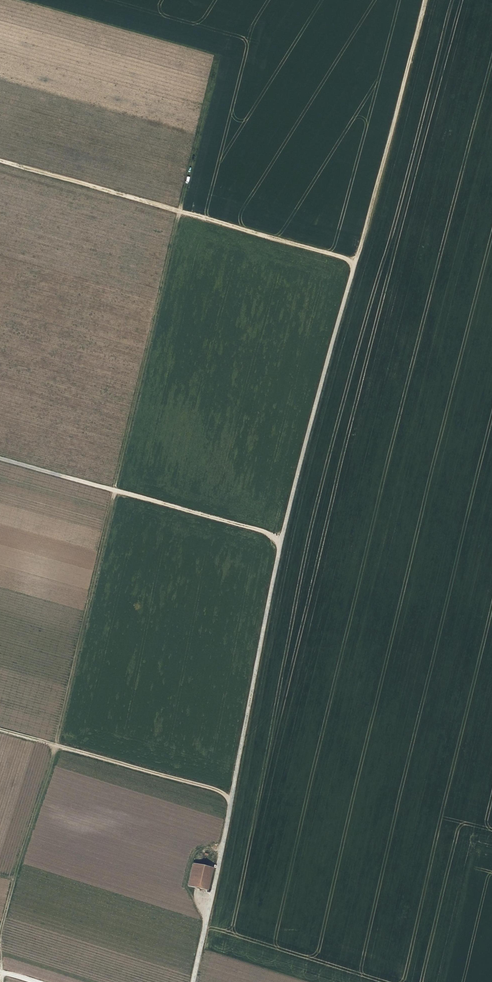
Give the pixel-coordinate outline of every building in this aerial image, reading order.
[(212,867),(193,863),(188,885),(208,889),(212,867)]
